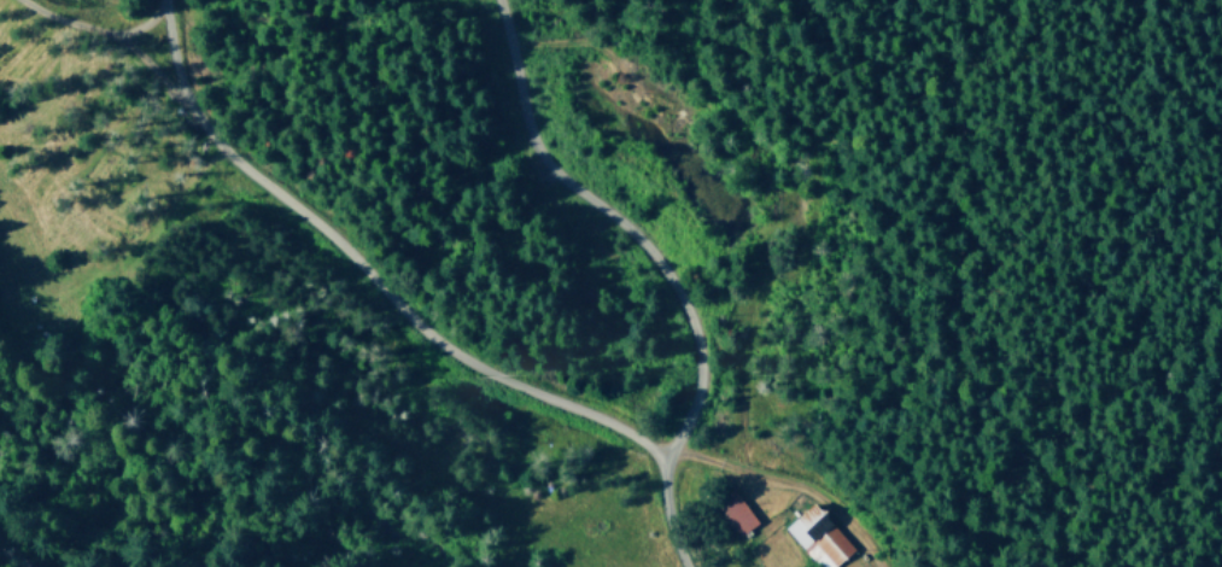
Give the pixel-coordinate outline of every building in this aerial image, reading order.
[(757,522),(736,487),(716,499),(737,535),(757,522)] [(854,551),(817,500),(784,525),(816,566),(832,566),(854,551)]
